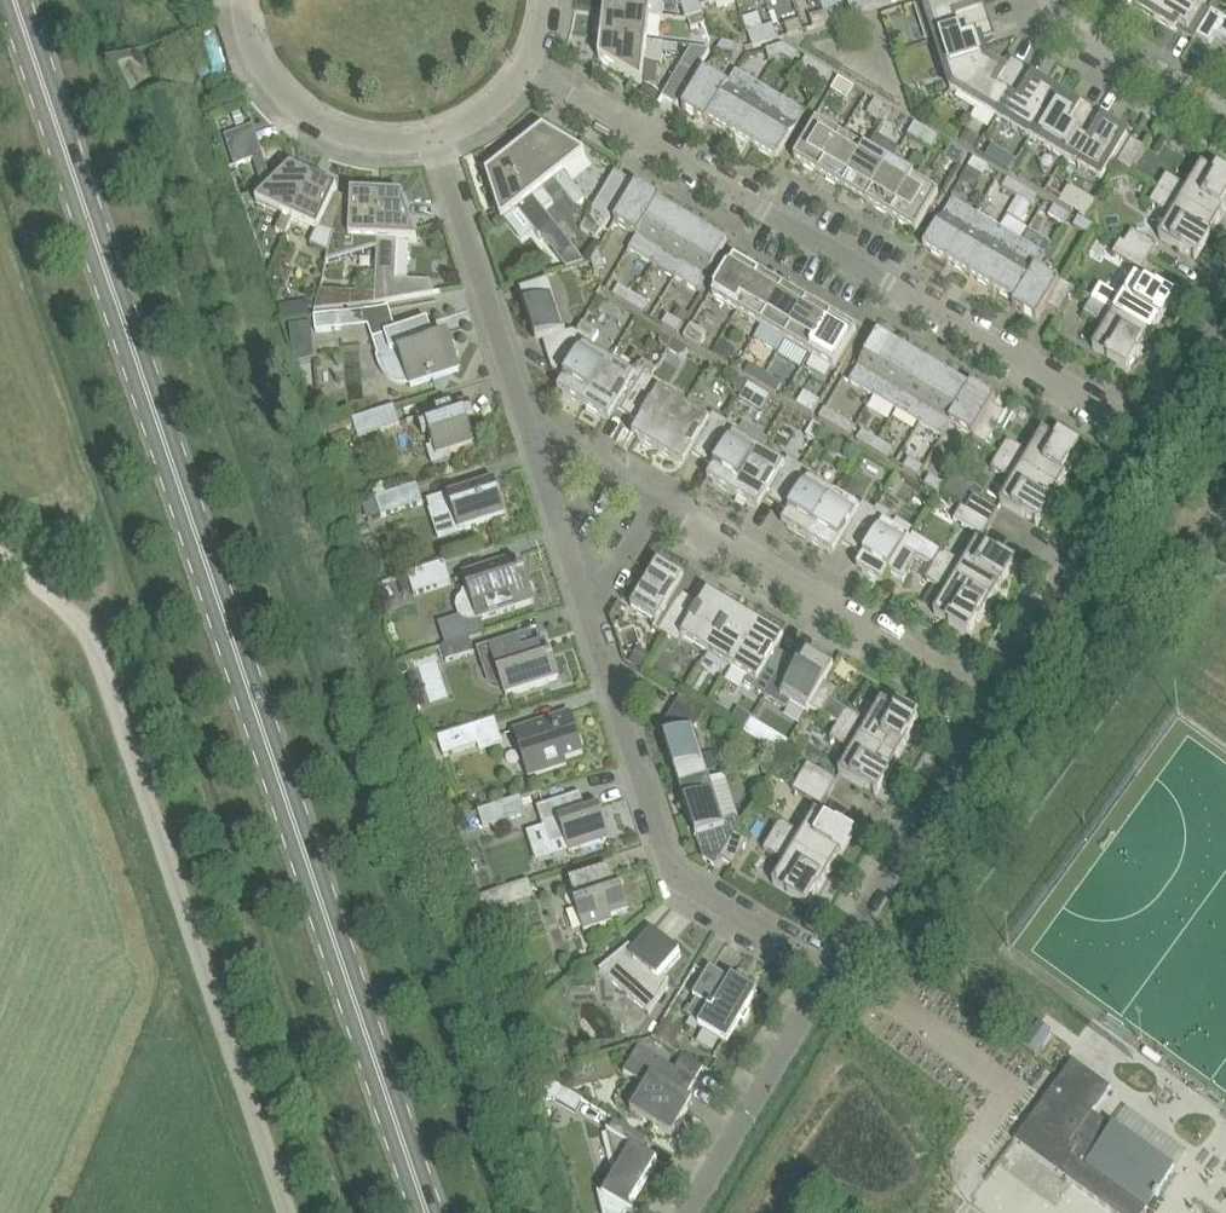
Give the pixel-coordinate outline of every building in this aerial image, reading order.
[(605,9),(650,15),(652,0),(606,0),(605,9)] [(851,15),(878,7),(875,0),(861,0),(848,4),(851,15)] [(923,1),(936,40),(991,23),(984,2),(977,4),(976,0),(925,0),(923,1)] [(1167,0),(1135,0),(1139,3),(1136,8),(1156,19),(1167,0)] [(1207,0),(1167,0),(1156,19),(1175,31),(1178,26),(1188,32),(1207,0)] [(842,18),(839,8),(824,12),(828,23),(842,18)] [(605,9),(601,37),(647,42),(650,15),(605,9)] [(1197,36),(1210,44),(1225,19),(1212,11),(1197,36)] [(809,17),(812,28),(828,23),(824,12),(809,17)] [(688,19),(691,29),(707,24),(703,14),(688,19)] [(787,36),(802,31),(799,21),(784,25),(787,36)] [(991,23),(936,40),(951,90),(988,61),(982,42),(994,38),(994,39),(996,38),(991,23)] [(752,46),(765,42),(761,29),(748,33),(752,46)] [(665,44),(647,42),(601,37),(599,59),(642,85),(645,62),(663,64),(665,44)] [(717,51),(734,56),(737,45),(723,42),(717,51)] [(766,50),(769,61),(782,57),(783,45),(766,50)] [(799,54),(783,45),(782,57),(793,63),(799,54)] [(677,105),(711,50),(692,48),(663,96),(677,105)] [(833,74),(817,65),(806,58),(800,68),(812,75),(812,74),(827,84),(833,74)] [(988,61),(951,90),(996,117),(1026,67),(1012,58),(1011,59),(1012,60),(1005,71),(988,61)] [(1044,78),(1026,67),(996,117),(1031,137),(1057,94),(1040,84),(1044,78)] [(728,85),(728,86),(708,120),(709,120),(731,134),(760,85),(737,71),(728,85)] [(705,72),(683,109),(707,124),(709,120),(708,120),(728,86),(728,85),(705,72)] [(847,100),(855,88),(839,78),(832,91),(847,100)] [(646,83),(638,95),(644,99),(651,103),(658,91),(646,83)] [(760,85),(731,134),(754,147),(783,99),(760,85)] [(1057,94),(1031,137),(1066,158),(1095,108),(1077,97),(1073,103),(1057,94)] [(777,161),(806,113),(783,99),(754,147),(777,161)] [(884,123),(891,111),(892,110),(875,100),(867,113),(884,123)] [(1110,125),(1114,119),(1095,108),(1066,158),(1101,180),(1115,157),(1127,136),(1110,125)] [(898,131),(905,119),(891,111),(884,123),(898,131)] [(817,123),(795,160),(820,175),(842,138),(817,123)] [(907,136),(931,151),(939,138),(915,123),(907,136)] [(235,166),(241,164),(254,160),(261,183),(271,179),(253,126),(225,135),(235,166)] [(575,207),(585,199),(564,173),(586,155),(543,130),(526,144),(555,180),(554,181),(575,207)] [(842,138),(820,175),(844,189),(866,152),(842,138)] [(1117,165),(1131,173),(1146,148),(1132,140),(1117,165)] [(533,197),(544,211),(554,204),(543,190),(554,181),(555,180),(526,144),(504,161),(533,197)] [(945,158),(960,168),(968,155),(952,146),(945,158)] [(890,166),(866,152),(844,189),(868,204),(890,166)] [(989,168),(974,159),(969,168),(984,177),(989,168)] [(487,175),(502,222),(518,209),(539,236),(554,224),(544,211),(533,197),(504,161),(487,175)] [(914,181),(890,166),(868,204),(892,218),(914,181)] [(1158,189),(1217,224),(1225,209),(1225,181),(1202,166),(1189,188),(1167,175),(1158,189)] [(276,231),(286,235),(293,219),(312,178),(292,168),(274,185),(257,202),(283,215),(276,231)] [(629,186),(613,176),(587,220),(602,229),(604,230),(632,182),(631,182),(629,186)] [(293,219),(318,231),(320,229),(335,233),(343,200),(334,198),(338,189),(312,178),(293,219)] [(1008,179),(1003,188),(1017,197),(1023,188),(1008,179)] [(917,233),(939,196),(914,181),(892,218),(917,233)] [(635,235),(638,236),(638,237),(658,203),(659,203),(661,200),(637,185),(615,223),(635,235)] [(1007,213),(1021,221),(1031,205),(1033,206),(1038,197),(1023,188),(1017,197),(1007,213)] [(1159,238),(1196,260),(1217,224),(1158,189),(1154,195),(1150,203),(1172,217),(1159,238)] [(1080,191),(1071,207),(1081,214),(1079,217),(1084,220),(1096,200),(1080,191)] [(335,233),(327,264),(377,249),(378,240),(380,194),(352,193),(351,203),(343,200),(335,233)] [(431,282),(397,281),(397,261),(398,241),(418,242),(403,195),(380,194),(378,240),(377,249),(376,276),(374,304),(434,293),(431,282)] [(953,200),(938,224),(924,248),(947,262),(976,214),(953,200)] [(658,203),(638,237),(638,236),(629,251),(653,265),(681,217),(659,203),(658,203)] [(1064,225),(1070,216),(1055,207),(1049,216),(1064,225)] [(947,262),(970,276),(999,228),(976,214),(947,262)] [(676,279),(705,230),(681,217),(653,265),(676,279)] [(1084,220),(1079,217),(1074,226),(1089,235),(1094,226),(1084,220)] [(597,239),(602,229),(587,220),(581,229),(597,239)] [(1022,241),(999,228),(970,276),(993,290),(1022,241)] [(699,292),(713,268),(728,244),(705,230),(676,279),(699,292)] [(1132,231),(1125,244),(1149,259),(1157,246),(1132,231)] [(1046,255),(1022,241),(993,290),(1016,303),(1016,304),(1037,270),(1046,255)] [(1113,255),(1141,272),(1149,259),(1125,244),(1121,242),(1113,255)] [(571,248),(558,258),(567,269),(584,263),(571,248)] [(599,249),(591,262),(595,274),(606,270),(599,249)] [(735,260),(713,297),(738,312),(760,274),(735,260)] [(1046,306),(1060,283),(1037,270),(1016,304),(1016,303),(1014,306),(1038,321),(1046,306)] [(760,274),(738,312),(762,326),(784,289),(760,274)] [(1101,286),(1096,293),(1092,300),(1151,335),(1173,299),(1136,278),(1123,299),(1101,286)] [(1061,282),(1060,283),(1046,306),(1060,314),(1074,290),(1061,282)] [(550,284),(521,294),(537,343),(543,341),(553,371),(554,372),(577,333),(574,331),(566,334),(550,284)] [(619,287),(614,296),(629,305),(634,296),(619,287)] [(762,326),(786,341),(808,303),(784,289),(762,326)] [(316,311),(351,307),(352,292),(320,291),(316,311)] [(644,314),(649,305),(634,296),(629,305),(644,314)] [(1130,371),(1151,335),(1092,300),(1084,314),(1106,328),(1093,349),(1130,371)] [(284,318),(302,316),(300,301),(282,303),(284,318)] [(808,303),(786,341),(810,355),(832,318),(808,303)] [(340,314),(315,317),(316,332),(341,329),(340,314)] [(663,325),(678,334),(683,325),(668,316),(663,325)] [(835,370),(857,332),(832,318),(810,355),(835,370)] [(410,382),(411,386),(459,371),(449,340),(433,345),(432,340),(434,339),(429,322),(405,329),(373,339),(379,357),(384,371),(387,376),(390,379),(395,381),(400,383),(405,383),(410,382)] [(584,406),(610,361),(590,349),(599,334),(582,324),(577,333),(554,372),(566,379),(558,391),(584,406)] [(684,338),(700,347),(707,335),(691,325),(684,338)] [(879,334),(850,382),(873,396),(902,348),(879,334)] [(713,353),(728,362),(735,351),(720,341),(713,353)] [(925,362),(902,348),(873,396),(896,410),(925,362)] [(656,370),(643,363),(635,376),(610,361),(584,406),(609,421),(617,409),(629,416),(652,377),(656,370)] [(896,410),(919,424),(948,375),(925,362),(896,410)] [(749,364),(744,375),(760,384),(766,374),(749,364)] [(776,393),(782,383),(766,374),(760,384),(776,393)] [(970,389),(948,375),(919,424),(942,438),(951,423),(971,389),(970,389)] [(665,385),(652,377),(629,416),(640,423),(633,436),(659,451),(685,406),(661,391),(665,385)] [(993,405),(996,400),(972,385),(970,389),(971,389),(951,423),(974,437),(993,405)] [(797,405),(813,415),(821,402),(805,393),(797,405)] [(430,435),(434,447),(427,449),(433,466),(452,460),(450,453),(476,445),(467,417),(474,415),(469,401),(452,407),(452,406),(437,411),(437,412),(417,418),(423,437),(430,435)] [(1006,414),(993,405),(974,437),(973,439),(986,446),(1006,414)] [(710,420),(685,406),(659,451),(684,466),(692,454),(703,461),(727,422),(713,414),(710,420)] [(401,425),(395,407),(353,420),(359,439),(401,425)] [(825,409),(819,418),(850,436),(855,427),(825,409)] [(708,480),(713,483),(733,495),(760,450),(736,436),(740,430),(727,422),(703,461),(715,468),(708,480)] [(815,442),(823,429),(813,423),(805,436),(815,442)] [(862,431),(856,441),(872,450),(878,440),(862,431)] [(1031,454),(1008,441),(1000,455),(1059,490),(1080,454),(1044,432),(1031,454)] [(887,459),(892,449),(878,440),(872,450),(887,459)] [(733,495),(759,511),(766,498),(778,505),(801,466),(788,459),(784,465),(760,450),(733,495)] [(1001,504),(1037,526),(1059,490),(1000,455),(996,461),(991,469),(1014,482),(1001,504)] [(904,469),(918,477),(924,468),(909,460),(904,469)] [(783,525),(808,540),(835,495),(811,480),(814,474),(801,466),(778,505),(790,512),(783,525)] [(940,494),(945,485),(930,476),(925,485),(940,494)] [(447,514),(457,510),(464,531),(506,517),(495,480),(428,501),(431,512),(436,515),(444,512),(447,514)] [(423,504),(417,486),(376,499),(382,517),(423,504)] [(835,495),(808,540),(834,555),(841,543),(853,550),(876,511),(875,511),(863,503),(859,510),(835,495)] [(974,497),(966,510),(991,524),(998,511),(974,497)] [(376,499),(364,503),(370,521),(382,517),(376,499)] [(892,515),(878,506),(875,511),(876,511),(853,550),(865,557),(857,569),(884,585),(891,573),(905,549),(910,540),(886,525),(892,515)] [(954,520),(983,538),(991,524),(966,510),(962,507),(954,520)] [(942,551),(938,559),(934,565),(992,601),(1014,565),(977,543),(964,565),(942,551)] [(905,549),(891,573),(904,581),(919,557),(905,549)] [(528,585),(525,573),(520,575),(514,558),(463,575),(467,586),(462,594),(457,601),(456,609),(458,616),(465,622),(470,623),(511,610),(534,603),(533,599),(536,594),(536,590),(534,586),(528,585)] [(414,595),(451,583),(444,563),(408,575),(414,595)] [(657,623),(653,629),(666,637),(689,598),(677,591),(684,579),(658,563),(632,608),(657,623)] [(934,615),(971,637),(992,601),(934,565),(925,580),(947,593),(934,615)] [(679,645),(683,639),(707,653),(734,608),(708,593),(701,605),(689,598),(666,637),(679,645)] [(734,608),(707,653),(732,668),(759,623),(734,608)] [(759,623),(732,668),(748,678),(744,684),(766,696),(789,658),(777,651),(784,638),(759,623)] [(518,638),(480,650),(490,683),(504,688),(507,697),(559,680),(552,659),(550,660),(545,646),(523,654),(518,638)] [(474,653),(470,639),(442,647),(446,662),(474,653)] [(801,665),(789,658),(766,696),(779,704),(782,698),(807,713),(810,708),(825,683),(834,668),(808,652),(801,665)] [(810,708),(838,725),(897,760),(919,724),(882,702),(869,724),(832,702),(838,691),(825,683),(810,708)] [(681,697),(673,710),(698,724),(706,712),(681,697)] [(673,710),(666,722),(671,738),(665,740),(681,789),(710,780),(694,731),(698,724),(673,710)] [(515,732),(529,777),(566,765),(564,760),(583,754),(570,714),(515,732)] [(438,738),(444,756),(478,745),(481,753),(504,745),(496,720),(438,738)] [(751,721),(743,734),(752,739),(760,726),(751,721)] [(897,760),(838,725),(834,731),(830,739),(853,752),(839,774),(876,796),(897,760)] [(808,764),(800,777),(829,795),(837,781),(808,764)] [(793,791),(821,808),(829,795),(800,777),(793,791)] [(735,834),(742,822),(736,818),(738,818),(726,780),(711,784),(710,780),(681,789),(703,860),(715,867),(720,859),(735,834)] [(587,812),(580,794),(537,808),(544,828),(546,827),(552,845),(566,841),(569,852),(610,839),(600,808),(587,812)] [(526,815),(521,798),(478,812),(484,828),(526,815)] [(781,822),(776,829),(772,836),(831,871),(853,835),(816,813),(803,835),(781,822)] [(748,842),(735,834),(720,859),(734,867),(748,842)] [(773,885),(810,907),(831,871),(772,836),(764,850),(786,863),(773,885)] [(615,883),(611,871),(570,884),(578,907),(576,907),(584,932),(613,922),(611,918),(629,912),(623,892),(625,890),(626,887),(625,885),(623,883),(620,882),(615,883)] [(529,882),(478,898),(484,916),(507,909),(535,900),(529,882)] [(630,947),(611,962),(599,971),(650,1015),(670,981),(668,981),(663,977),(681,957),(653,932),(635,953),(630,948),(631,948),(630,947)] [(730,982),(710,970),(694,998),(697,1000),(687,1016),(701,1024),(699,1027),(728,1044),(758,994),(732,979),(730,982)] [(1031,1035),(1024,1044),(1036,1053),(1043,1043),(1051,1032),(1040,1023),(1031,1035)] [(647,1086),(631,1112),(673,1137),(689,1111),(681,1107),(695,1083),(696,1084),(697,1082),(639,1048),(624,1072),(647,1086)] [(1072,1060),(1014,1140),(1115,1212),(1145,1212),(1155,1199),(1157,1201),(1161,1195),(1159,1194),(1175,1171),(1114,1127),(1112,1129),(1092,1115),(1111,1088),(1072,1060)] [(544,1094),(576,1113),(584,1101),(540,1075),(538,1075),(544,1094)] [(598,1193),(603,1212),(627,1212),(628,1212),(630,1212),(633,1212),(629,1210),(658,1162),(608,1132),(607,1133),(608,1134),(618,1172),(604,1196),(600,1193),(599,1192),(598,1193)]
